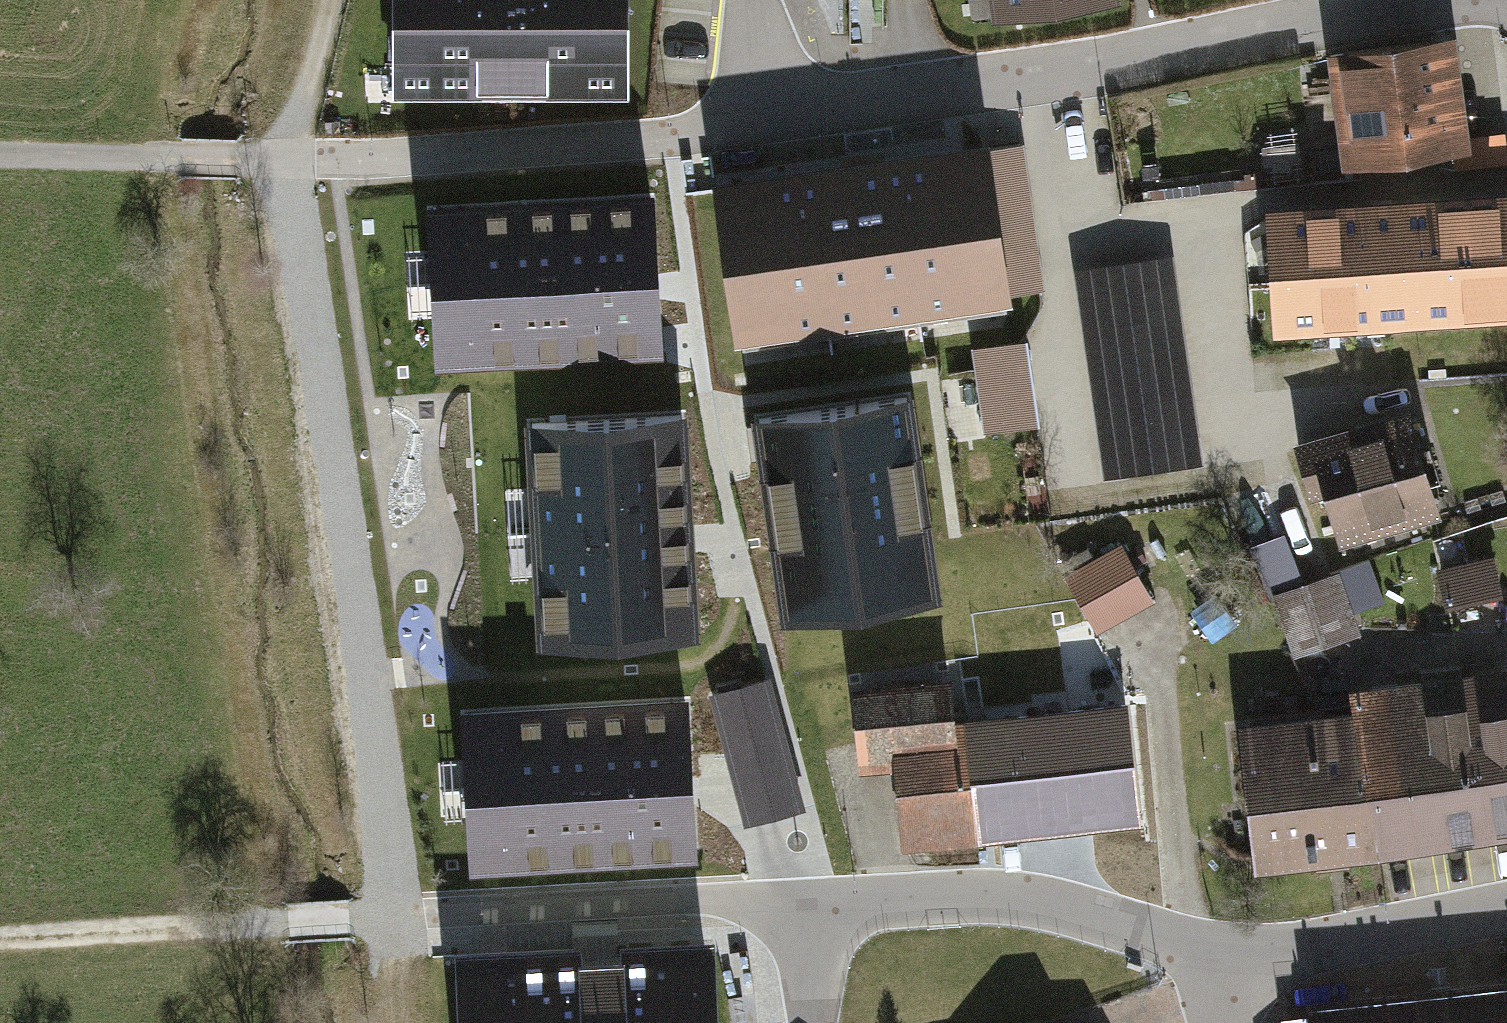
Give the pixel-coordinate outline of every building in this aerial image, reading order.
[(399,105),(632,101),(631,0),(397,0),(399,105)] [(1124,0),(999,0),(1004,31),(1126,11),(1124,0)] [(1463,148),(1447,36),(1321,53),(1336,165),(1463,148)] [(669,43),(666,70),(706,75),(709,48),(669,43)] [(990,149),(713,190),(737,348),(1014,307),(990,149)] [(657,342),(649,199),(445,210),(453,353),(657,342)] [(1506,308),(1506,207),(1277,222),(1283,322),(1506,308)] [(1169,257),(1072,271),(1102,479),(1198,465),(1169,257)] [(1026,344),(974,352),(986,431),(1038,424),(1026,344)] [(764,414),(791,606),(931,587),(904,394),(764,414)] [(1428,510),(1397,407),(1297,437),(1328,540),(1428,510)] [(545,639),(694,631),(682,414),(534,422),(545,639)] [(1107,534),(1054,563),(1088,626),(1141,597),(1107,534)] [(1482,554),(1428,567),(1437,600),(1490,586),(1482,554)] [(1367,564),(1270,596),(1291,659),(1360,636),(1351,611),(1379,602),(1367,564)] [(1351,694),(1354,721),(1237,733),(1253,877),(1506,848),(1506,677),(1351,694)] [(902,856),(1160,833),(1154,764),(1133,766),(1128,711),(956,726),(952,685),(853,694),(860,780),(895,777),(902,856)] [(690,849),(683,705),(478,716),(486,860),(690,849)] [(694,724),(698,841),(783,838),(780,756),(756,757),(754,708),(728,708),(728,722),(694,724)] [(704,950),(462,961),(465,1022),(707,1022),(704,950)] [(1298,993),(1301,1022),(1506,1022),(1506,971),(1298,993)]
